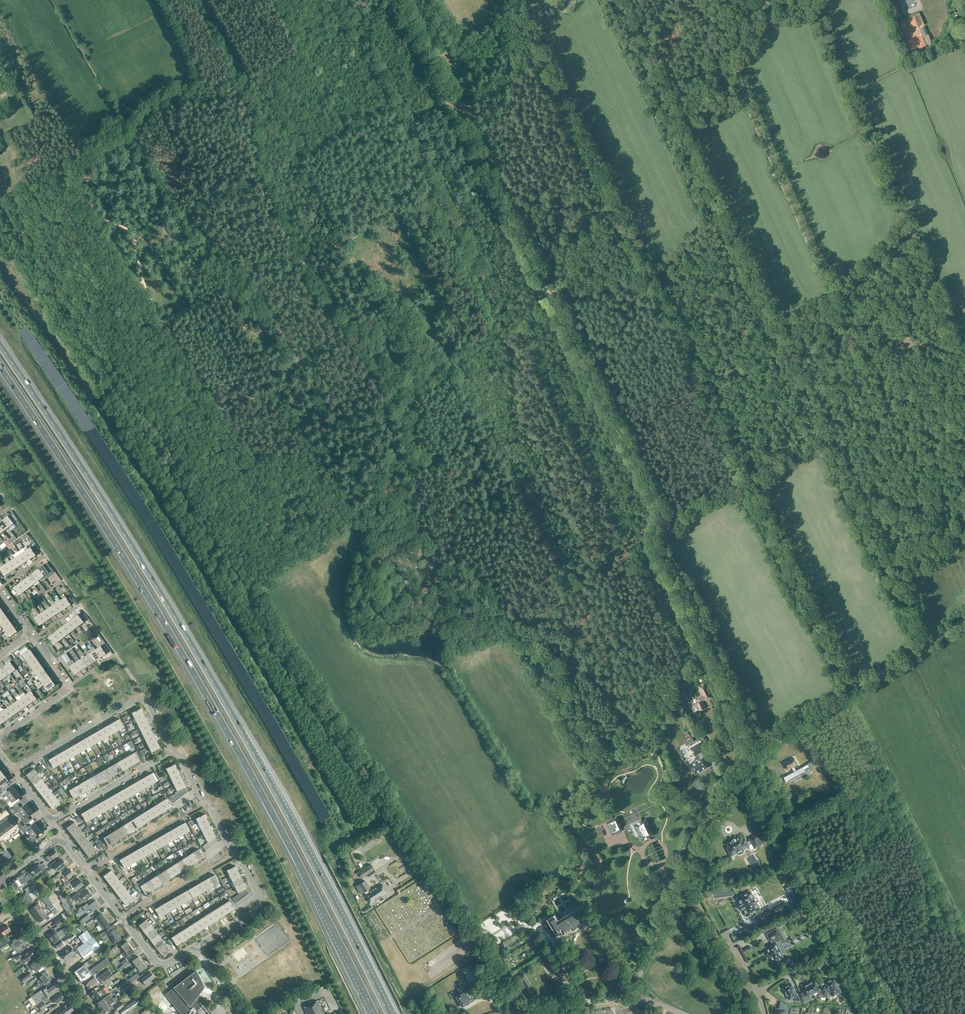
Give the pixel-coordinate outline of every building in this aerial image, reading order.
[(0,84),(0,92),(1,94),(12,88),(7,80),(0,84)] [(13,523),(8,516),(3,519),(8,527),(13,523)] [(3,531),(8,527),(3,519),(0,521),(0,527),(3,531)] [(25,551),(30,559),(36,555),(30,547),(25,551)] [(20,554),(25,562),(30,559),(25,551),(20,554)] [(14,557),(20,565),(25,562),(20,554),(14,557)] [(9,561),(14,569),(20,565),(14,557),(9,561)] [(9,572),(4,564),(2,561),(0,562),(0,570),(4,576),(9,573),(9,572)] [(4,564),(9,572),(14,569),(9,561),(4,564)] [(43,565),(37,569),(43,577),(48,573),(50,575),(54,572),(52,570),(49,565),(45,568),(43,565)] [(32,573),(38,580),(43,577),(37,569),(32,573)] [(28,576),(33,584),(38,580),(32,573),(28,576)] [(23,580),(28,588),(33,584),(28,576),(23,580)] [(18,584),(24,592),(28,588),(23,580),(18,584)] [(18,584),(12,588),(18,596),(24,592),(18,584)] [(65,597),(60,600),(65,608),(70,605),(65,597)] [(59,612),(65,608),(60,600),(54,604),(59,612)] [(54,615),(59,612),(54,604),(49,607),(54,615)] [(49,618),(54,615),(49,607),(44,610),(49,618)] [(44,622),(49,618),(44,610),(39,614),(44,622)] [(39,614),(33,617),(38,625),(44,622),(39,614)] [(83,622),(78,614),(72,618),(78,626),(83,622)] [(0,620),(0,624),(2,627),(10,621),(6,616),(0,620)] [(67,622),(73,630),(78,626),(72,618),(67,622)] [(10,621),(2,627),(5,632),(13,626),(10,621)] [(63,626),(68,633),(73,630),(67,622),(63,626)] [(13,626),(5,632),(9,637),(17,631),(13,626)] [(58,630),(63,637),(68,633),(63,626),(58,630)] [(53,633),(59,641),(63,637),(58,630),(53,633)] [(53,633),(47,637),(53,645),(59,641),(53,633)] [(100,657),(106,654),(100,646),(95,649),(100,657)] [(33,654),(30,649),(22,655),(25,660),(33,654)] [(90,653),(95,661),(100,657),(95,649),(92,651),(90,649),(88,651),(90,653)] [(66,662),(70,660),(66,653),(62,656),(66,662)] [(90,653),(84,656),(90,664),(95,661),(90,653)] [(33,654),(25,660),(29,665),(37,660),(33,654)] [(79,659),(84,668),(90,664),(84,656),(79,659)] [(79,671),(84,668),(79,659),(74,663),(79,671)] [(37,660),(29,665),(33,670),(41,665),(37,660)] [(16,669),(10,661),(5,665),(10,673),(16,669)] [(74,675),(79,671),(74,663),(69,666),(74,675)] [(5,665),(0,669),(5,677),(10,673),(5,665)] [(41,665),(33,670),(36,675),(44,670),(41,665)] [(44,670),(36,675),(40,680),(48,675),(44,670)] [(48,675),(40,680),(43,686),(51,680),(48,675)] [(51,680),(43,686),(47,691),(55,685),(51,680)] [(706,701),(711,698),(709,695),(710,694),(707,689),(706,689),(704,685),(699,688),(701,691),(700,692),(702,695),(702,694),(703,696),(697,700),(699,703),(694,705),(696,708),(698,707),(700,711),(705,708),(702,701),(705,699),(706,701)] [(25,694),(31,702),(36,698),(31,691),(25,694)] [(20,698),(26,706),(31,702),(25,694),(20,698)] [(15,702),(21,709),(26,706),(20,698),(15,702)] [(10,705),(16,713),(21,709),(15,702),(10,705)] [(5,709),(11,717),(16,713),(10,705),(5,709)] [(144,714),(141,708),(132,713),(135,718),(144,714)] [(6,720),(11,717),(5,709),(0,712),(6,720)] [(146,720),(144,714),(135,718),(137,724),(146,720)] [(124,727),(119,719),(114,722),(119,730),(124,727)] [(149,725),(146,720),(137,724),(140,730),(149,725)] [(108,725),(113,733),(119,730),(114,722),(108,725)] [(103,728),(108,736),(113,733),(108,725),(103,728)] [(152,731),(149,725),(140,730),(143,735),(152,731)] [(688,728),(693,737),(698,734),(693,725),(688,728)] [(97,731),(102,740),(108,736),(103,728),(97,731)] [(92,734),(97,743),(102,740),(97,731),(92,734)] [(155,736),(152,731),(143,735),(146,741),(155,736)] [(87,737),(92,746),(97,743),(92,734),(87,737)] [(157,742),(155,736),(146,741),(148,746),(157,742)] [(81,741),(86,749),(92,746),(87,737),(81,741)] [(76,744),(81,752),(86,749),(81,741),(76,744)] [(160,748),(157,742),(148,746),(151,752),(154,751),(156,754),(161,751),(160,748)] [(698,754),(701,759),(703,758),(704,758),(701,752),(706,750),(702,743),(691,749),(695,756),(698,754)] [(70,747),(75,755),(81,752),(76,744),(70,747)] [(65,750),(70,758),(75,755),(70,747),(65,750)] [(60,753),(65,761),(70,758),(65,750),(60,753)] [(133,764),(139,761),(134,752),(129,756),(133,764)] [(54,756),(59,765),(65,761),(60,753),(54,756)] [(54,756),(49,759),(54,768),(59,765),(54,756)] [(123,759),(128,767),(133,764),(129,756),(123,759)] [(796,771),(794,766),(797,764),(794,757),(784,763),(787,769),(791,767),(794,772),(783,777),(786,782),(805,772),(804,770),(809,767),(808,764),(796,771)] [(703,758),(701,759),(690,766),(695,775),(708,767),(703,758)] [(118,762),(123,770),(128,767),(123,759),(118,762)] [(112,765),(117,773),(123,770),(118,762),(112,765)] [(178,770),(175,764),(166,768),(169,774),(178,770)] [(107,768),(112,776),(117,773),(112,765),(107,768)] [(102,771),(106,780),(112,776),(107,768),(102,771)] [(34,769),(26,774),(30,780),(38,774),(34,769)] [(180,775),(178,770),(169,774),(172,780),(180,775)] [(96,774),(101,783),(106,780),(102,771),(96,774)] [(152,773),(146,776),(151,785),(157,781),(152,773)] [(38,774),(30,780),(34,784),(41,779),(38,774)] [(91,777),(96,786),(101,783),(96,774),(91,777)] [(0,779),(0,786),(8,780),(4,775),(0,779)] [(183,781),(180,775),(172,780),(174,785),(183,781)] [(151,785),(146,776),(141,779),(146,788),(151,785)] [(85,781),(90,789),(96,786),(91,777),(85,781)] [(41,779),(34,784),(38,789),(45,783),(41,779)] [(136,782),(140,791),(146,788),(141,779),(136,782)] [(80,784),(85,792),(90,789),(85,781),(80,784)] [(174,785),(177,791),(180,790),(182,788),(185,787),(186,787),(183,781),(174,785)] [(135,794),(140,791),(136,782),(130,785),(135,794)] [(45,783),(38,789),(41,794),(49,788),(45,783)] [(75,787),(79,795),(85,792),(80,784),(75,787)] [(13,787),(13,788),(11,785),(0,794),(4,798),(7,795),(9,798),(17,792),(13,787)] [(125,789),(130,797),(135,794),(130,785),(125,789)] [(53,793),(45,799),(49,804),(57,798),(55,796),(60,791),(59,790),(61,788),(61,787),(53,793)] [(75,787),(69,790),(74,799),(79,795),(75,787)] [(49,788),(41,794),(45,799),(53,793),(49,788)] [(119,792),(124,800),(130,797),(125,789),(119,792)] [(20,796),(17,792),(9,798),(11,800),(7,803),(11,807),(16,803),(14,800),(20,796)] [(114,795),(119,803),(124,800),(119,792),(114,795)] [(109,798),(113,806),(119,803),(114,795),(109,798)] [(57,798),(49,804),(53,809),(61,803),(57,799),(57,798)] [(103,801),(108,810),(113,806),(109,798),(103,801)] [(162,801),(167,809),(172,806),(167,798),(162,801)] [(98,804),(103,813),(108,810),(103,801),(98,804)] [(156,805),(162,813),(167,809),(162,801),(156,805)] [(19,811),(21,814),(22,813),(29,808),(26,803),(20,808),(18,804),(12,808),(16,814),(19,811)] [(92,807),(97,816),(103,813),(98,804),(92,807)] [(151,808),(156,816),(162,813),(156,805),(151,808)] [(87,810),(92,819),(97,816),(92,807),(87,810)] [(33,812),(29,808),(22,813),(21,814),(23,816),(20,819),(24,824),(30,820),(27,816),(33,812)] [(146,811),(151,819),(156,816),(151,808),(146,811)] [(87,810),(81,814),(86,822),(92,819),(87,810)] [(141,815),(146,823),(151,819),(146,811),(141,815)] [(196,818),(199,824),(207,820),(205,814),(196,818)] [(135,818),(140,826),(146,823),(141,815),(135,818)] [(7,817),(1,821),(7,831),(9,829),(12,827),(13,826),(9,820),(10,819),(9,817),(7,818),(7,817)] [(649,825),(646,819),(643,821),(641,819),(622,828),(617,817),(606,822),(612,836),(623,830),(622,829),(631,825),(636,836),(638,835),(641,841),(653,835),(651,830),(650,830),(648,825),(649,825)] [(130,821),(135,829),(140,826),(135,818),(130,821)] [(199,824),(201,830),(210,825),(207,820),(199,824)] [(125,824),(130,833),(135,829),(130,821),(125,824)] [(74,822),(67,828),(71,833),(78,827),(74,822)] [(190,831),(185,822),(180,825),(184,834),(190,831)] [(29,833),(38,827),(34,823),(28,827),(26,825),(21,829),(24,833),(27,831),(29,833)] [(119,828),(125,836),(130,833),(125,824),(119,828)] [(93,831),(96,836),(99,834),(98,833),(105,829),(103,825),(93,831)] [(174,828),(179,837),(184,834),(180,825),(174,828)] [(213,831),(210,825),(201,830),(204,835),(213,831)] [(38,827),(29,833),(31,836),(29,839),(31,842),(37,838),(35,836),(41,831),(38,827)] [(78,827),(71,833),(74,838),(82,832),(78,827)] [(114,831),(119,839),(125,836),(119,828),(114,831)] [(169,832),(174,840),(179,837),(174,828),(169,832)] [(109,834),(114,843),(119,839),(114,831),(109,834)] [(215,837),(216,837),(213,831),(204,835),(207,841),(209,840),(211,839),(215,837)] [(82,832),(74,838),(78,843),(86,837),(82,832)] [(163,835),(168,843),(174,840),(169,832),(163,835)] [(103,838),(109,846),(114,843),(109,834),(103,838)] [(158,838),(163,846),(168,843),(163,835),(158,838)] [(729,846),(727,848),(731,855),(736,852),(740,854),(743,852),(744,848),(749,846),(748,845),(752,843),(754,848),(762,844),(757,835),(749,839),(750,840),(747,842),(745,838),(742,839),(741,836),(736,839),(735,838),(732,840),(733,841),(728,843),(729,846)] [(86,837),(78,843),(82,848),(90,842),(86,837)] [(152,841),(157,849),(163,846),(158,838),(152,841)] [(147,844),(152,852),(157,849),(152,841),(147,844)] [(90,842),(82,848),(86,853),(93,847),(90,842)] [(142,847),(146,856),(152,852),(147,844),(142,847)] [(93,847),(86,853),(90,858),(97,852),(93,847)] [(136,850),(141,859),(146,856),(142,847),(136,850)] [(48,862),(58,854),(55,849),(49,853),(50,854),(47,856),(45,857),(48,862)] [(193,852),(198,860),(204,857),(199,849),(193,852)] [(5,862),(4,861),(10,856),(6,850),(0,854),(0,865),(5,862)] [(131,853),(136,862),(141,859),(136,850),(131,853)] [(188,856),(193,864),(198,860),(193,852),(188,856)] [(125,856),(130,865),(136,862),(131,853),(125,856)] [(125,856),(120,860),(125,868),(130,865),(125,856)] [(183,859),(188,867),(193,864),(188,856),(183,859)] [(55,861),(51,864),(53,866),(53,867),(54,866),(59,872),(64,867),(63,866),(66,864),(62,859),(57,863),(55,861)] [(177,862),(183,870),(188,867),(183,859),(177,862)] [(176,872),(177,874),(183,870),(177,862),(172,866),(176,872)] [(36,863),(29,869),(29,870),(30,872),(31,872),(33,875),(40,870),(42,871),(44,869),(40,863),(37,865),(36,863)] [(358,872),(362,878),(374,870),(370,864),(358,872)] [(169,872),(172,877),(177,874),(176,872),(172,866),(167,869),(169,872)] [(238,871),(235,866),(227,870),(230,876),(238,871)] [(71,875),(73,874),(70,869),(65,872),(64,873),(63,871),(61,872),(56,876),(58,878),(61,875),(66,881),(72,876),(71,875)] [(162,872),(167,881),(172,877),(169,872),(167,869),(162,872)] [(111,870),(104,876),(108,881),(115,875),(111,870)] [(241,877),(238,871),(230,876),(232,881),(241,877)] [(156,876),(161,884),(167,881),(162,872),(156,876)] [(10,882),(12,886),(26,876),(23,873),(17,878),(17,877),(10,882)] [(214,874),(209,877),(214,886),(219,883),(214,874)] [(115,875),(108,881),(111,886),(119,880),(115,875)] [(12,886),(16,891),(20,888),(22,887),(22,886),(23,886),(21,884),(28,880),(26,876),(12,886)] [(151,879),(156,887),(161,884),(156,876),(151,879)] [(204,881),(208,889),(214,886),(209,877),(204,881)] [(235,887),(244,883),(241,877),(232,881),(235,887)] [(79,879),(70,886),(75,892),(84,885),(79,879)] [(146,882),(151,891),(156,887),(151,879),(146,882)] [(119,880),(111,886),(115,891),(123,885),(119,880)] [(69,881),(62,887),(64,890),(68,888),(68,887),(71,884),(69,881)] [(198,884),(203,892),(208,889),(204,881),(198,884)] [(361,894),(364,892),(366,894),(365,894),(371,903),(387,893),(381,884),(370,892),(368,889),(370,888),(365,881),(356,887),(361,894)] [(140,886),(145,894),(151,891),(146,882),(140,886)] [(247,888),(244,883),(235,887),(238,893),(240,892),(243,890),(246,889),(247,888)] [(193,887),(198,895),(203,892),(198,884),(193,887)] [(20,897),(26,905),(33,900),(29,894),(34,890),(30,885),(25,889),(27,891),(20,897)] [(123,885),(115,891),(119,896),(127,890),(123,885)] [(187,890),(192,898),(198,895),(193,887),(187,890)] [(78,892),(73,896),(75,898),(76,900),(79,898),(82,897),(84,900),(92,895),(87,889),(80,894),(78,892)] [(127,890),(119,896),(123,901),(131,895),(127,890)] [(182,893),(187,902),(192,898),(187,890),(182,893)] [(750,891),(738,898),(741,905),(740,905),(742,910),(743,909),(747,916),(755,911),(757,915),(756,916),(759,922),(771,915),(774,914),(787,907),(784,901),(770,908),(771,908),(768,909),(761,913),(759,909),(760,909),(756,902),(758,901),(756,897),(754,898),(750,891)] [(793,891),(789,893),(792,901),(797,899),(793,891)] [(176,896),(181,905),(187,902),(182,893),(176,896)] [(123,901),(127,906),(129,908),(136,903),(134,900),(131,895),(123,901)] [(171,899),(176,908),(181,905),(176,896),(171,899)] [(166,903),(170,911),(176,908),(171,899),(166,903)] [(93,911),(100,906),(95,900),(89,905),(87,903),(82,907),(86,911),(90,908),(93,911)] [(224,904),(229,912),(235,908),(230,900),(224,904)] [(39,903),(30,910),(34,916),(43,910),(39,903)] [(160,906),(165,914),(170,911),(166,903),(160,906)] [(219,907),(224,915),(229,912),(224,904),(219,907)] [(160,906),(155,909),(160,917),(165,914),(160,906)] [(214,910),(219,919),(224,915),(219,907),(214,910)] [(577,925),(585,920),(579,909),(557,922),(554,917),(548,920),(555,932),(560,929),(563,933),(571,929),(572,930),(578,926),(577,925)] [(43,910),(34,916),(39,922),(48,916),(43,910)] [(208,914),(214,922),(219,919),(214,910),(208,914)] [(148,911),(146,913),(152,922),(155,920),(148,911)] [(109,924),(101,913),(96,917),(99,921),(97,922),(103,929),(105,927),(109,924)] [(83,923),(85,921),(91,917),(89,914),(81,919),(83,923)] [(203,917),(208,925),(214,922),(208,914),(203,917)] [(54,920),(57,924),(65,919),(62,915),(54,920)] [(198,920),(203,929),(208,925),(203,917),(198,920)] [(147,919),(139,925),(143,930),(150,924),(147,919)] [(193,924),(198,932),(203,929),(198,920),(193,924)] [(150,924),(143,930),(147,935),(154,929),(150,924)] [(187,927),(193,935),(198,932),(193,924),(187,927)] [(7,925),(0,929),(0,930),(0,934),(2,932),(4,935),(11,930),(7,925)] [(121,939),(120,938),(113,929),(112,930),(109,927),(101,934),(103,937),(108,934),(112,940),(114,943),(121,939)] [(182,930),(187,939),(193,935),(187,927),(182,930)] [(54,930),(47,935),(54,944),(61,939),(61,938),(66,935),(62,929),(57,933),(54,930)] [(154,929),(147,935),(150,940),(158,934),(154,929)] [(774,962),(783,957),(781,954),(782,953),(778,945),(777,945),(773,938),(780,935),(776,929),(767,934),(772,944),(766,947),(769,952),(768,953),(770,957),(771,956),(774,962)] [(100,947),(88,930),(79,936),(84,943),(76,949),(76,950),(75,951),(71,946),(62,953),(67,959),(77,952),(80,955),(81,954),(84,958),(95,950),(100,947)] [(177,934),(182,942),(187,939),(182,930),(177,934)] [(158,934),(150,940),(154,945),(162,939),(158,934)] [(171,937),(177,946),(182,942),(177,934),(171,937)] [(523,942),(529,939),(526,934),(520,938),(518,934),(502,943),(503,944),(496,948),(498,951),(500,954),(505,951),(503,948),(520,938),(523,942)] [(20,935),(11,941),(17,949),(19,952),(23,949),(21,946),(26,943),(20,935)] [(57,946),(57,947),(58,949),(59,949),(65,945),(63,942),(64,941),(65,942),(70,939),(68,936),(56,944),(57,946)] [(162,939),(154,945),(158,950),(166,944),(162,939)] [(121,945),(125,951),(131,946),(127,941),(121,945)] [(166,944),(158,950),(162,955),(170,949),(166,944)] [(135,952),(131,946),(125,951),(123,952),(127,958),(135,952)] [(24,956),(23,958),(26,962),(35,956),(30,950),(23,955),(24,956)] [(16,960),(22,956),(19,952),(13,956),(16,960)] [(135,967),(136,967),(143,962),(139,956),(133,961),(137,966),(135,967)] [(85,962),(74,971),(82,982),(92,974),(92,975),(93,974),(110,962),(107,957),(89,970),(86,966),(87,965),(85,962)] [(28,970),(31,968),(39,962),(37,958),(25,966),(28,970)] [(39,962),(31,968),(28,970),(29,971),(30,970),(30,971),(32,970),(33,969),(32,969),(33,968),(36,972),(43,967),(39,962)] [(147,967),(143,962),(136,967),(139,972),(147,967)] [(477,969),(473,964),(469,966),(473,972),(477,969)] [(108,969),(98,977),(102,983),(113,975),(108,969)] [(164,995),(180,1013),(200,1013),(197,1010),(203,1005),(194,996),(203,987),(199,982),(202,980),(197,970),(164,995)] [(37,981),(38,983),(42,980),(49,975),(46,971),(39,976),(41,978),(37,981)] [(25,982),(33,976),(30,972),(22,978),(25,982)] [(154,977),(150,972),(144,976),(143,974),(137,978),(140,983),(143,981),(146,985),(150,983),(149,981),(154,977)] [(137,973),(128,980),(130,984),(140,976),(137,973)] [(93,974),(92,975),(93,975),(84,981),(89,989),(99,982),(93,974)] [(525,987),(530,984),(524,974),(516,979),(519,983),(522,981),(525,987)] [(42,980),(38,983),(37,984),(38,986),(44,982),(45,984),(52,979),(49,975),(42,980)] [(828,998),(828,997),(832,995),(832,996),(841,992),(834,979),(831,980),(828,981),(828,982),(826,983),(827,985),(823,987),(822,986),(828,998)] [(120,989),(128,983),(126,980),(118,985),(120,989)] [(819,989),(814,980),(808,983),(814,994),(817,992),(820,997),(828,997),(828,998),(822,986),(822,987),(819,989)] [(59,990),(59,989),(55,983),(54,983),(53,982),(32,997),(37,1004),(43,1000),(45,1003),(60,992),(59,990)] [(799,990),(806,1003),(806,1002),(812,999),(810,996),(814,994),(808,983),(802,986),(807,995),(803,997),(799,990)] [(786,987),(783,988),(789,999),(792,998),(793,1000),(793,1001),(804,1000),(806,1004),(806,1003),(799,990),(800,992),(796,994),(791,984),(788,985),(788,984),(785,986),(786,987)] [(462,1007),(474,1000),(468,990),(465,991),(462,986),(457,989),(460,993),(459,994),(460,994),(456,997),(462,1007)] [(95,989),(90,992),(95,1000),(100,996),(103,993),(101,990),(97,992),(95,989)] [(60,992),(53,998),(46,1003),(48,1006),(51,1003),(54,1002),(55,1002),(57,1004),(65,998),(64,997),(64,996),(64,995),(63,995),(60,992)] [(109,994),(96,1004),(99,1008),(104,1004),(105,1005),(107,1004),(109,1002),(110,1000),(111,1000),(112,999),(109,994)] [(104,1004),(99,1008),(103,1013),(112,1007),(111,1004),(118,999),(116,996),(112,999),(111,1000),(110,1000),(109,1002),(107,1004),(105,1005),(104,1004)] [(140,1002),(137,999),(125,1007),(126,1008),(121,1011),(122,1013),(123,1013),(140,1002)] [(317,1000),(304,1007),(307,1013),(324,1013),(317,1000)] [(47,1006),(43,1001),(38,1005),(41,1010),(47,1006)] [(789,1007),(788,1007),(781,1001),(780,1001),(781,1002),(779,1009),(776,1008),(775,1013),(787,1013),(789,1007)] [(118,1010),(124,1006),(121,1002),(115,1006),(118,1010)] [(70,1004),(67,1006),(66,1005),(63,1006),(64,1008),(60,1011),(59,1010),(53,1013),(69,1013),(74,1010),(70,1004)]
